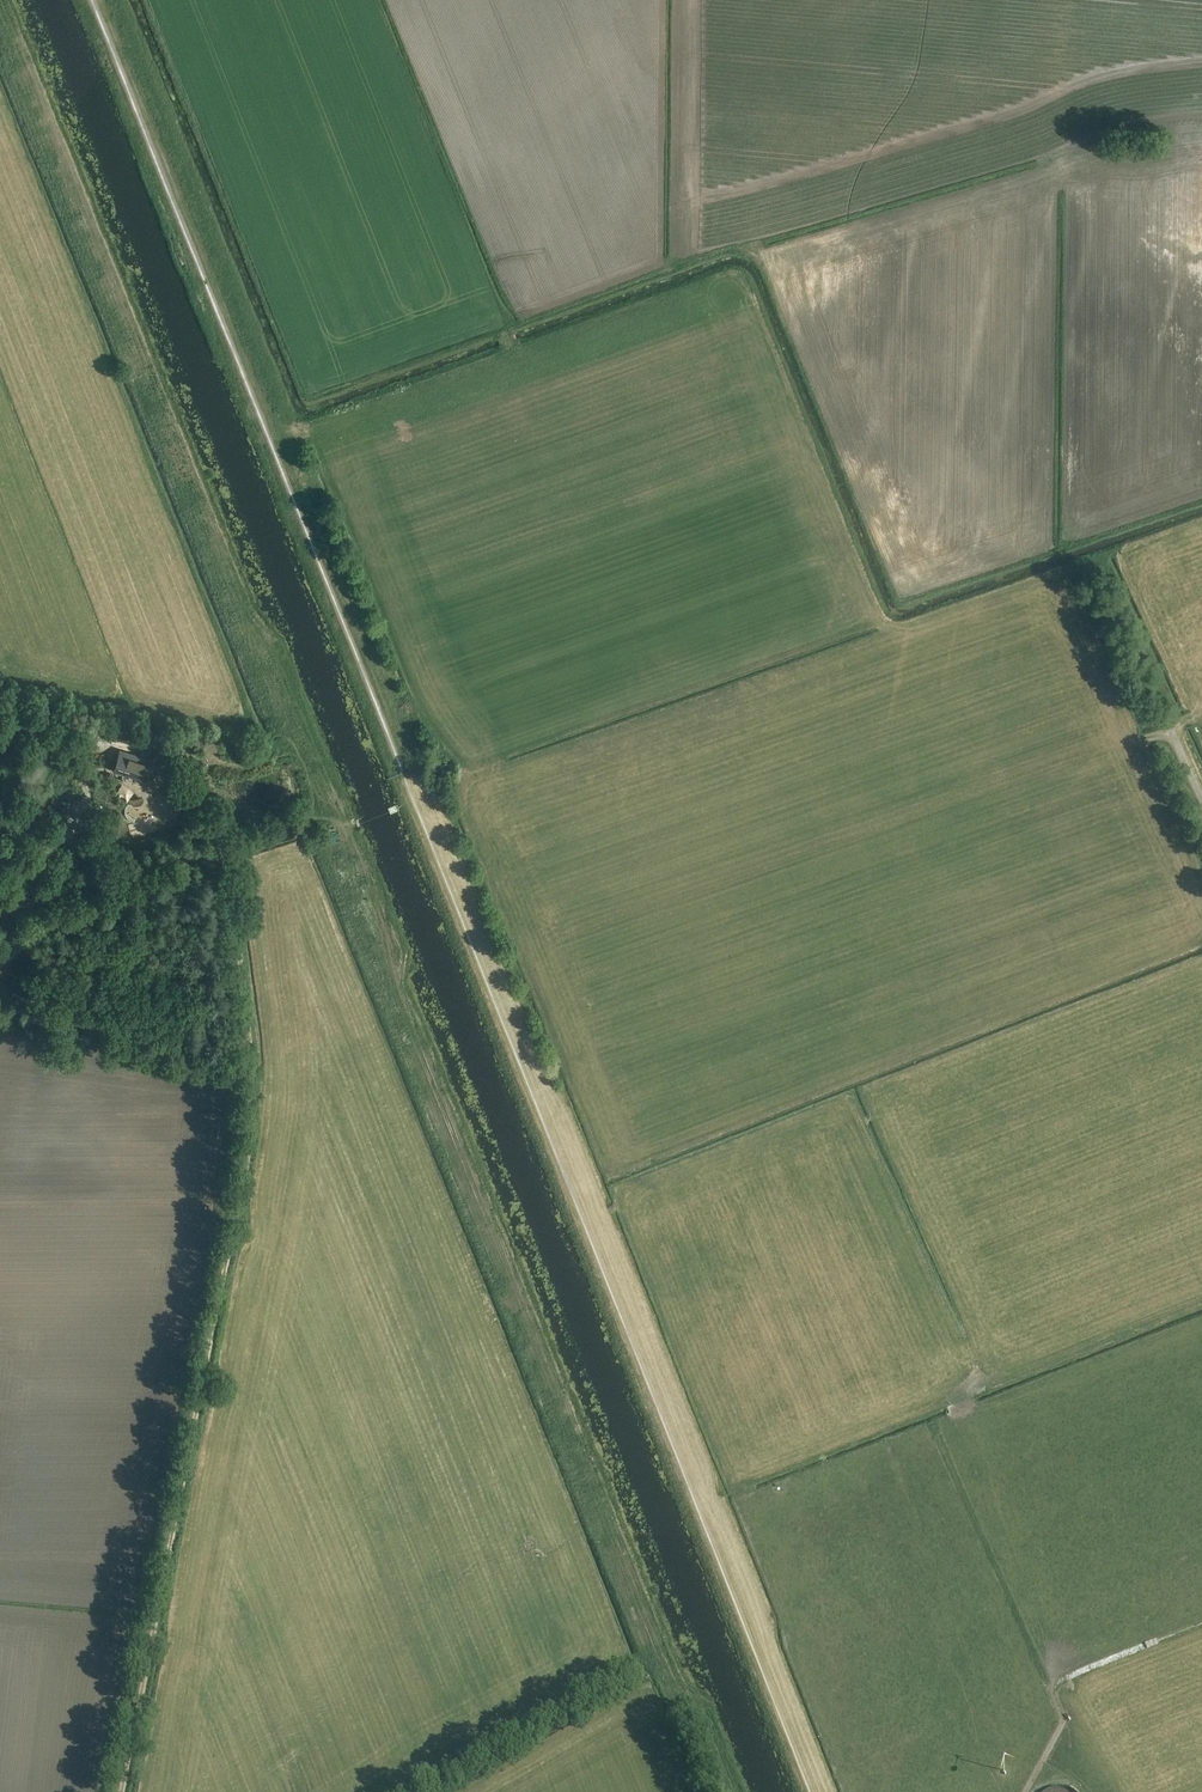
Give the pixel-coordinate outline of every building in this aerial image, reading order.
[(118,727),(115,737),(138,744),(141,734),(118,727)] [(120,751),(115,769),(145,778),(150,761),(120,751)]
